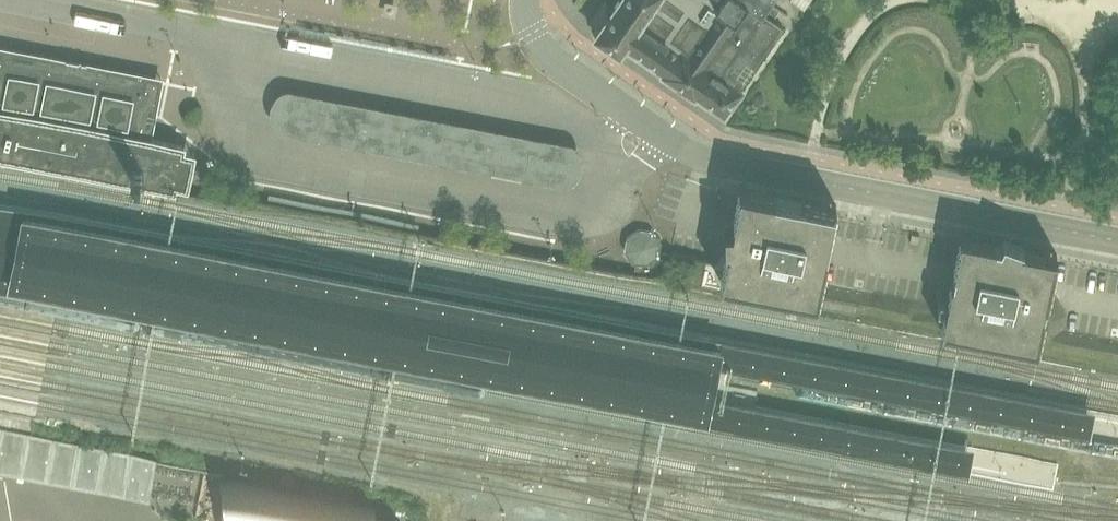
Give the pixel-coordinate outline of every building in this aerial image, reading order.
[(614,6),(605,1),(593,19),(595,33),(620,50),(625,43),(664,71),(663,73),(695,94),(696,93),(725,113),(742,88),(739,86),(782,23),(763,10),(770,0),(618,0),(614,6)] [(805,9),(811,0),(791,0),(805,9)] [(8,160),(16,162),(89,176),(101,178),(116,181),(175,192),(175,191),(183,148),(184,146),(183,146),(183,145),(153,139),(136,136),(140,114),(141,113),(141,112),(145,89),(134,87),(133,96),(119,94),(106,91),(108,82),(40,69),(38,78),(24,76),(11,73),(13,64),(2,62),(0,73),(0,159),(8,160)] [(575,183),(580,177),(582,170),(582,162),(580,155),(575,148),(569,144),(295,91),(287,93),(281,97),(276,103),(273,111),(273,118),(276,126),(280,132),(286,136),(561,189),(568,187),(575,183)] [(726,248),(728,248),(721,281),(818,300),(819,295),(822,281),(827,250),(826,250),(829,238),(830,238),(834,216),(836,206),(836,204),(802,197),(802,198),(775,193),(775,192),(740,185),(740,187),(734,220),(733,225),(725,225),(725,235),(726,248)] [(68,234),(18,225),(19,225),(20,226),(20,227),(20,228),(20,229),(18,239),(19,241),(20,242),(21,242),(59,249),(60,249),(61,249),(62,248),(62,247),(64,236),(65,236),(66,235),(67,234),(68,234)] [(634,274),(635,274),(649,277),(655,276),(663,272),(668,265),(671,256),(660,254),(662,243),(654,231),(640,228),(628,237),(625,251),(633,263),(636,264),(634,274)] [(960,240),(949,296),(944,323),(942,331),(1039,350),(1041,339),(1045,315),(1047,303),(1048,303),(1056,258),(1057,253),(1024,247),(1024,245),(1017,241),(1004,236),(1003,238),(1001,243),(996,242),(996,241),(961,235),(960,240)] [(259,276),(233,271),(227,305),(253,310),(259,276)] [(145,495),(151,462),(0,432),(0,467),(145,495)] [(222,476),(230,520),(386,520),(373,519),(376,505),(222,476)]
